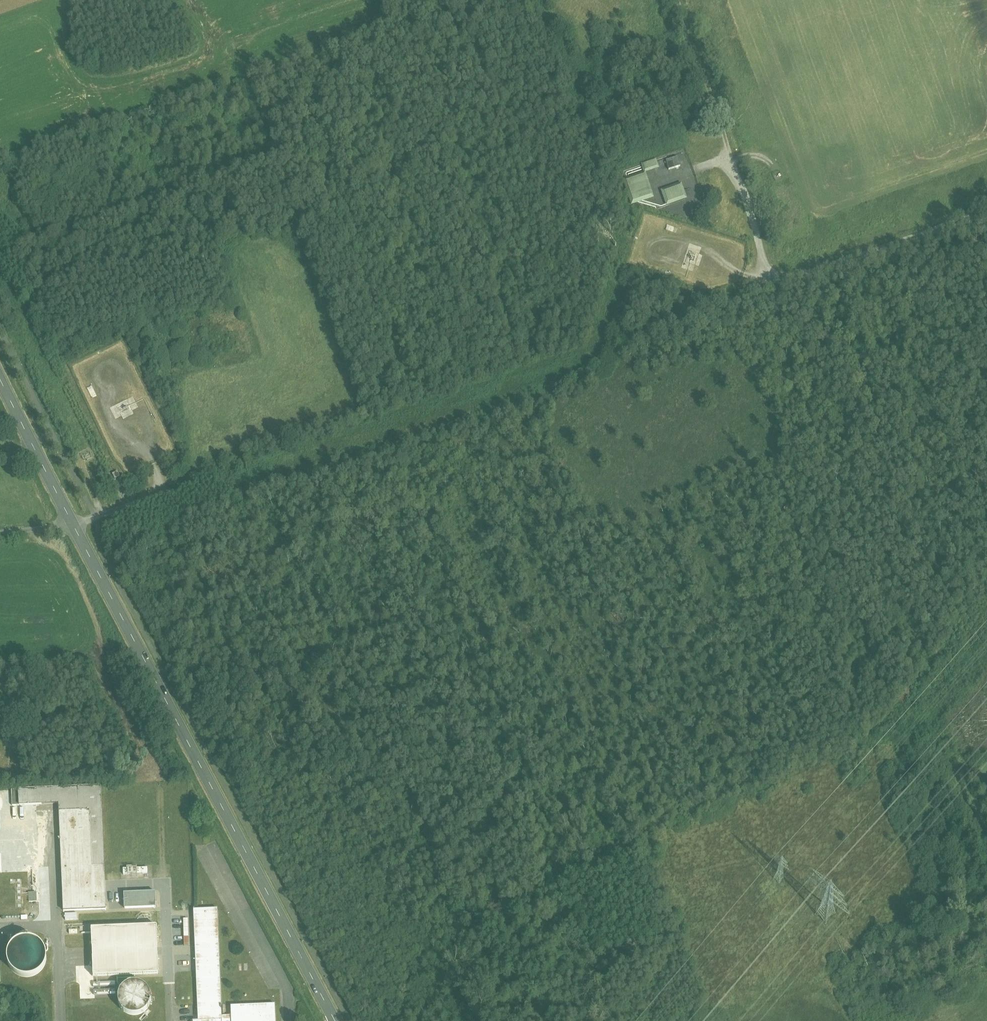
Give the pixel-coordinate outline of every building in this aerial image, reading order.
[(665,159),(668,169),(680,166),(677,156),(665,159)] [(641,164),(644,172),(658,167),(655,159),(641,164)] [(645,173),(624,179),(632,204),(653,197),(645,173)] [(667,203),(685,197),(681,184),(662,191),(667,203)] [(64,912),(106,910),(101,787),(11,790),(12,806),(60,804),(64,912)] [(28,901),(35,901),(35,892),(27,892),(28,901)] [(155,893),(125,894),(126,910),(156,908),(155,893)] [(193,910),(197,1020),(275,1020),(275,1006),(230,1007),(231,1017),(222,1017),(218,909),(193,910)] [(157,927),(92,930),(94,977),(159,974),(157,927)] [(39,946),(33,941),(25,940),(18,941),(11,945),(7,951),(5,959),(7,966),(11,973),(17,977),(25,979),(32,977),(38,973),(43,967),(44,960),(43,952),(39,946)] [(143,986),(136,983),(131,984),(126,986),(121,991),(119,997),(119,1002),(121,1008),(127,1013),(130,1015),(135,1015),(141,1014),(147,1009),(150,1003),(150,996),(147,990),(143,986)]
